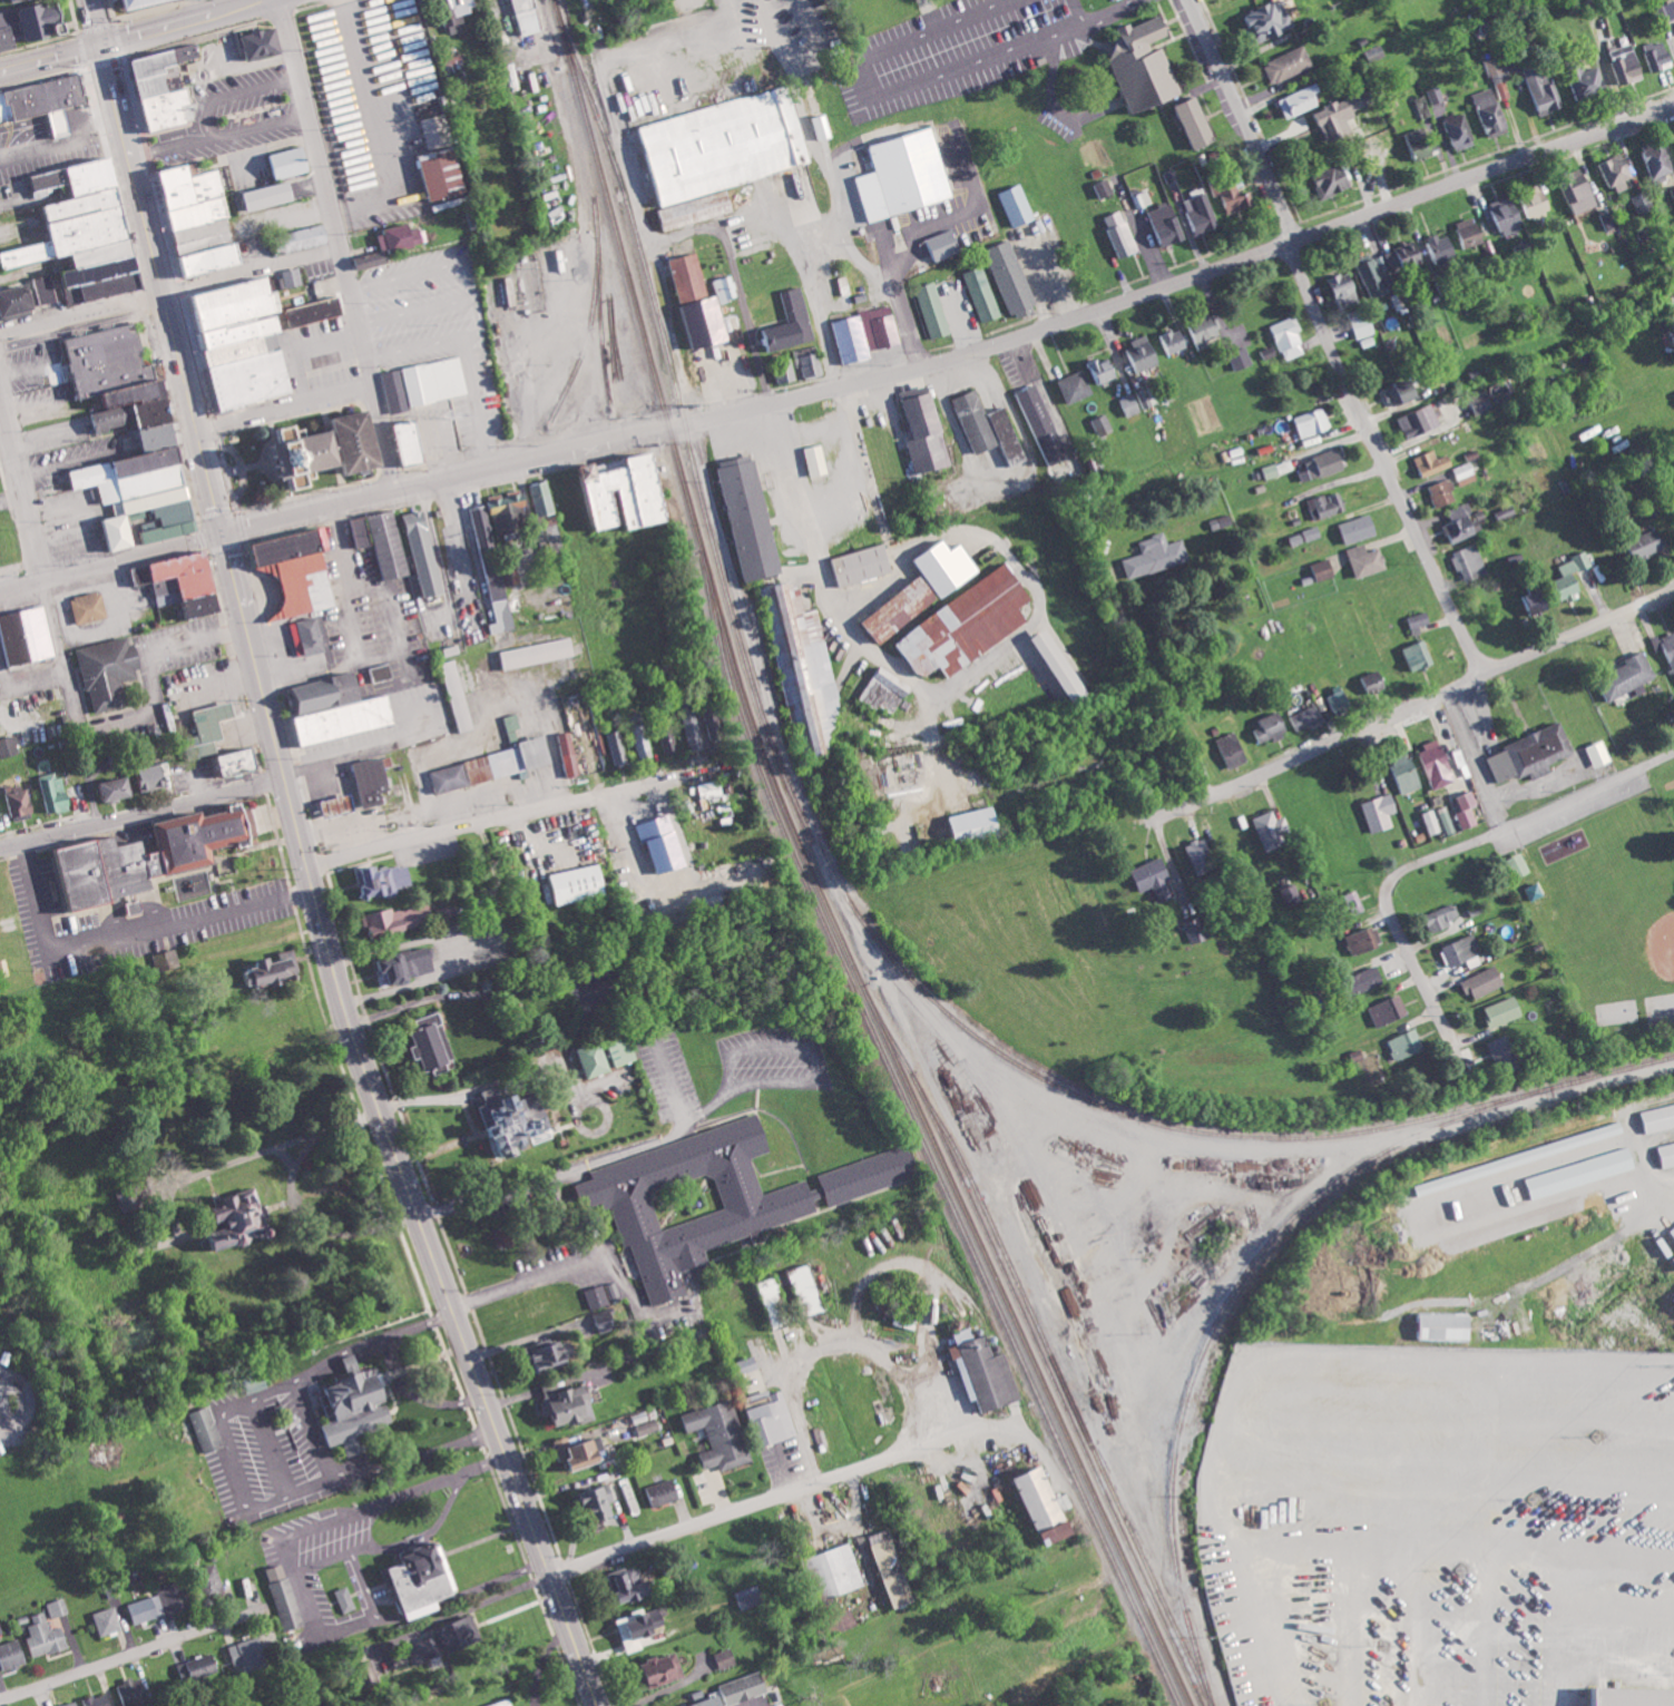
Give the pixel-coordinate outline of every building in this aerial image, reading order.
[(133,11),(180,0),(130,0),(133,11)] [(481,9),(478,0),(444,0),(446,11),(457,8),(459,15),(481,9)] [(538,0),(509,0),(517,36),(544,30),(538,0)] [(1282,0),(1275,0),(1250,13),(1265,43),(1296,27),(1282,0)] [(1651,6),(1655,21),(1667,19),(1663,3),(1651,6)] [(55,24),(67,23),(66,5),(27,9),(30,42),(56,40),(55,24)] [(18,8),(0,13),(0,50),(28,42),(18,8)] [(1135,113),(1184,95),(1167,49),(1156,53),(1153,43),(1173,35),(1165,15),(1134,26),(1133,24),(1121,29),(1124,39),(1110,44),(1135,113)] [(247,31),(250,57),(284,53),(281,27),(247,31)] [(1656,62),(1663,61),(1658,40),(1639,44),(1644,70),(1657,68),(1656,62)] [(153,130),(198,120),(190,86),(176,89),(170,64),(203,57),(199,43),(134,58),(137,70),(141,69),(144,83),(143,84),(153,130)] [(1635,77),(1625,44),(1604,51),(1613,83),(1635,77)] [(1273,83),(1313,65),(1304,45),(1264,63),(1273,83)] [(1568,95),(1601,86),(1595,65),(1580,69),(1578,62),(1560,67),(1568,95)] [(1553,108),(1544,65),(1519,71),(1529,113),(1553,108)] [(46,112),(0,124),(0,93),(77,73),(84,102),(62,108),(46,112)] [(1288,118),(1320,105),(1315,93),(1320,91),(1316,83),(1280,98),(1288,118)] [(636,125),(640,142),(646,141),(649,151),(644,152),(657,204),(811,165),(792,86),(636,125)] [(1330,142),(1353,132),(1348,119),(1358,115),(1356,110),(1376,101),(1371,87),(1316,111),(1330,142)] [(1467,93),(1481,137),(1501,131),(1487,87),(1467,93)] [(1177,105),(1197,150),(1218,140),(1198,96),(1177,105)] [(69,134),(62,108),(46,112),(52,138),(69,134)] [(1447,151),(1468,143),(1457,112),(1436,119),(1447,151)] [(454,142),(445,113),(421,120),(430,149),(454,142)] [(818,141),(835,136),(828,113),(811,118),(818,141)] [(1406,160),(1430,152),(1421,125),(1398,133),(1406,160)] [(956,198),(937,126),(872,144),(879,170),(857,176),(869,221),(956,198)] [(1644,178),(1666,172),(1659,144),(1637,149),(1644,178)] [(274,179),(314,171),(309,146),(269,154),(274,179)] [(422,155),(433,200),(469,191),(458,146),(422,155)] [(1609,194),(1624,187),(1619,178),(1625,175),(1614,153),(1594,162),(1609,194)] [(106,157),(112,187),(71,197),(63,167),(106,157)] [(1315,173),(1325,198),(1354,186),(1343,161),(1315,173)] [(160,188),(156,171),(185,165),(187,177),(189,182),(160,188)] [(223,196),(217,169),(187,177),(189,182),(194,203),(223,196)] [(1567,214),(1590,205),(1575,169),(1552,178),(1567,214)] [(1215,196),(1225,193),(1230,212),(1256,204),(1252,191),(1240,195),(1233,172),(1210,179),(1215,196)] [(1102,198),(1115,193),(1109,177),(1096,183),(1102,198)] [(298,200),(294,181),(244,190),(248,209),(298,200)] [(189,182),(160,188),(166,210),(194,203),(189,182)] [(1000,192),(1015,228),(1037,218),(1022,183),(1000,192)] [(1546,212),(1539,185),(1522,189),(1523,193),(1512,195),(1518,219),(1546,212)] [(117,206),(112,187),(71,197),(41,205),(46,223),(117,206)] [(1133,196),(1138,209),(1153,203),(1147,190),(1133,196)] [(1222,225),(1206,191),(1185,201),(1201,235),(1222,225)] [(734,212),(729,192),(658,210),(663,230),(734,212)] [(166,210),(194,203),(223,196),(228,216),(224,217),(170,231),(166,210)] [(1485,204),(1490,233),(1516,228),(1511,199),(1485,204)] [(1186,239),(1173,202),(1151,210),(1164,246),(1186,239)] [(46,223),(117,206),(126,238),(69,253),(53,256),(46,223)] [(1117,259),(1140,251),(1129,223),(1120,226),(1116,213),(1103,217),(1117,259)] [(1457,249),(1476,242),(1466,216),(1448,223),(1457,249)] [(170,231),(174,244),(227,231),(224,217),(170,231)] [(358,270),(391,262),(388,253),(428,243),(424,227),(414,229),(412,222),(382,229),(387,249),(355,257),(358,270)] [(938,261),(963,250),(954,227),(928,238),(938,261)] [(174,244),(177,257),(231,244),(227,231),(174,244)] [(1443,233),(1423,242),(1434,268),(1454,259),(1443,233)] [(4,252),(8,268),(63,254),(59,238),(4,252)] [(126,238),(129,255),(72,268),(69,253),(126,238)] [(1385,252),(1394,277),(1430,264),(1420,238),(1385,252)] [(1013,320),(1039,310),(1013,239),(987,248),(1013,320)] [(177,257),(183,278),(238,264),(233,243),(231,244),(177,257)] [(673,258),(683,301),(710,295),(700,252),(673,258)] [(129,255),(134,273),(63,290),(59,272),(72,268),(129,255)] [(1359,263),(1362,285),(1380,282),(1376,260),(1359,263)] [(965,271),(980,323),(1000,317),(985,265),(965,271)] [(304,284),(301,267),(283,270),(287,287),(304,284)] [(1328,278),(1340,309),(1362,300),(1350,270),(1328,278)] [(134,273),(138,290),(68,306),(63,290),(134,273)] [(37,276),(41,303),(57,301),(53,274),(37,276)] [(740,297),(733,274),(715,280),(721,302),(740,297)] [(216,412),(296,393),(285,348),(271,351),(268,335),(287,331),(283,312),(286,312),(281,290),(276,291),(273,276),(190,295),(199,332),(211,329),(215,347),(210,348),(214,366),(206,368),(216,412)] [(953,332),(935,281),(915,288),(933,339),(953,332)] [(7,316),(38,308),(32,283),(0,291),(7,316)] [(789,322),(761,329),(766,351),(815,340),(803,286),(782,291),(789,322)] [(680,306),(692,350),(732,339),(720,295),(680,306)] [(294,327),(345,314),(341,296),(289,308),(294,327)] [(834,319),(843,364),(874,358),(872,350),(902,344),(895,307),(834,319)] [(1668,327),(1673,324),(1673,307),(1661,312),(1668,327)] [(1376,332),(1368,310),(1348,317),(1355,339),(1376,332)] [(1207,340),(1227,332),(1218,311),(1186,325),(1197,351),(1210,346),(1207,340)] [(1283,360),(1307,353),(1296,317),(1271,324),(1283,360)] [(154,378),(150,361),(141,363),(131,322),(62,339),(72,381),(76,396),(154,378)] [(1160,336),(1167,355),(1191,346),(1184,327),(1160,336)] [(1163,363),(1151,335),(1124,346),(1135,374),(1163,363)] [(824,375),(818,345),(794,350),(797,367),(804,365),(806,378),(824,375)] [(1095,384),(1120,377),(1114,356),(1089,364),(1095,384)] [(390,409),(469,396),(463,357),(384,370),(390,409)] [(1059,380),(1069,404),(1094,393),(1083,369),(1059,380)] [(1423,395),(1416,377),(1385,390),(1393,408),(1423,395)] [(1050,466),(1070,458),(1039,383),(1019,390),(1050,466)] [(1129,416),(1160,404),(1154,386),(1122,398),(1129,416)] [(1000,444),(978,389),(955,398),(977,454),(1000,444)] [(1495,409),(1489,390),(1472,396),(1478,415),(1495,409)] [(917,474),(953,465),(936,391),(907,398),(917,438),(909,440),(917,474)] [(1442,424),(1432,403),(1399,419),(1409,439),(1442,424)] [(995,410),(1011,465),(1027,461),(1011,406),(995,410)] [(1295,417),(1303,438),(1332,428),(1324,407),(1295,417)] [(378,463),(363,408),(329,415),(333,430),(327,432),(326,429),(305,433),(303,425),(292,429),(291,422),(274,425),(277,441),(268,443),(276,475),(285,473),(288,488),(305,483),(304,479),(315,475),(313,467),(334,462),(333,458),(340,457),(343,471),(378,463)] [(1115,431),(1107,413),(1090,421),(1099,438),(1115,431)] [(432,460),(423,418),(400,423),(409,465),(432,460)] [(831,472),(824,443),(806,448),(813,476),(831,472)] [(1307,457),(1312,477),(1349,470),(1344,449),(1307,457)] [(1438,457),(1436,450),(1416,456),(1423,476),(1454,466),(1450,454),(1438,457)] [(675,520),(662,451),(632,456),(632,457),(578,467),(579,473),(590,471),(600,529),(627,524),(621,489),(627,488),(634,528),(675,520)] [(746,582),(784,574),(759,453),(721,461),(746,582)] [(1266,478),(1280,474),(1276,462),(1262,466),(1266,478)] [(1454,467),(1459,485),(1477,480),(1472,462),(1454,467)] [(1439,508),(1458,500),(1449,478),(1430,486),(1439,508)] [(558,511),(550,480),(532,485),(540,516),(558,511)] [(1317,519),(1347,510),(1342,491),(1311,499),(1317,519)] [(531,524),(526,504),(529,503),(526,492),(492,501),(501,537),(524,531),(523,526),(531,524)] [(1443,525),(1446,535),(1453,533),(1456,540),(1482,532),(1478,517),(1474,518),(1469,502),(1448,509),(1452,522),(1443,525)] [(517,629),(511,585),(515,584),(508,541),(493,544),(487,505),(477,507),(494,623),(491,624),(492,633),(517,629)] [(428,597),(448,592),(428,509),(407,514),(428,597)] [(411,575),(399,510),(351,519),(356,548),(375,544),(383,581),(411,575)] [(1213,529),(1234,524),(1231,513),(1211,519),(1213,529)] [(1347,544),(1379,533),(1372,513),(1341,524),(1347,544)] [(1304,529),(1308,540),(1322,536),(1318,525),(1304,529)] [(338,607),(325,529),(255,541),(260,572),(282,568),(289,610),(275,613),(276,618),(338,607)] [(1290,535),(1293,545),(1307,541),(1304,531),(1290,535)] [(1658,551),(1654,531),(1621,538),(1626,558),(1658,551)] [(1190,560),(1184,538),(1167,543),(1164,532),(1138,540),(1142,553),(1122,559),(1128,578),(1190,560)] [(919,558),(944,597),(983,572),(964,543),(954,549),(948,539),(919,558)] [(894,572),(887,543),(832,557),(840,587),(894,572)] [(1389,568),(1382,547),(1368,551),(1365,543),(1347,548),(1357,579),(1389,568)] [(1465,583),(1489,573),(1476,543),(1452,553),(1465,583)] [(193,617),(227,611),(215,550),(130,567),(134,586),(156,582),(161,605),(182,601),(177,579),(185,577),(193,617)] [(1545,581),(1553,602),(1573,593),(1565,574),(1587,565),(1582,551),(1552,563),(1557,576),(1545,581)] [(1315,582),(1337,574),(1330,557),(1309,565),(1315,582)] [(1031,623),(1022,608),(1035,599),(1012,564),(896,637),(923,679),(944,666),(949,675),(1031,623)] [(944,598),(927,575),(865,620),(882,643),(944,598)] [(766,587),(796,740),(815,737),(819,754),(830,752),(825,729),(844,725),(821,608),(808,611),(804,591),(796,592),(794,581),(766,587)] [(1552,608),(1546,589),(1522,596),(1528,615),(1552,608)] [(110,617),(103,590),(72,598),(79,624),(110,617)] [(47,605),(0,616),(0,635),(8,667),(59,655),(47,605)] [(1409,617),(1414,629),(1433,622),(1429,610),(1409,617)] [(292,622),(300,657),(328,650),(319,616),(292,622)] [(1076,701),(1092,692),(1053,627),(1037,637),(1076,701)] [(1660,648),(1668,671),(1673,668),(1673,630),(1648,640),(1653,651),(1660,648)] [(97,712),(131,706),(126,680),(140,677),(139,668),(142,667),(136,636),(79,647),(88,691),(93,690),(97,712)] [(505,651),(509,669),(578,655),(574,637),(505,651)] [(1404,648),(1415,672),(1436,663),(1425,639),(1404,648)] [(1600,701),(1651,678),(1638,650),(1621,657),(1623,663),(1589,679),(1600,701)] [(477,728),(459,658),(445,662),(463,732),(477,728)] [(393,663),(369,668),(372,683),(396,678),(393,663)] [(894,715),(911,689),(879,669),(862,696),(894,715)] [(1368,696),(1390,688),(1383,669),(1361,676),(1368,696)] [(400,725),(394,694),(368,699),(363,671),(293,685),(299,715),(297,715),(303,744),(400,725)] [(1331,695),(1338,714),(1354,708),(1347,689),(1331,695)] [(706,748),(695,701),(681,705),(691,751),(706,748)] [(196,709),(204,756),(220,753),(218,740),(226,739),(223,719),(240,717),(237,702),(196,709)] [(1293,715),(1299,730),(1326,719),(1320,703),(1293,715)] [(729,738),(719,704),(704,709),(715,743),(729,738)] [(652,754),(641,711),(631,714),(642,757),(652,754)] [(1263,743),(1290,732),(1282,712),(1255,723),(1263,743)] [(509,732),(523,729),(520,714),(506,716),(509,732)] [(1486,753),(1499,784),(1531,772),(1534,779),(1553,771),(1550,764),(1576,754),(1564,723),(1486,753)] [(680,749),(674,729),(662,733),(668,752),(680,749)] [(607,734),(616,766),(631,762),(622,730),(607,734)] [(1217,739),(1231,768),(1250,760),(1236,730),(1217,739)] [(584,774),(574,731),(560,735),(571,778),(584,774)] [(3,759),(21,754),(16,735),(0,739),(0,750),(3,759)] [(556,764),(550,739),(467,758),(473,784),(556,764)] [(1580,746),(1589,768),(1606,760),(1598,739),(1580,746)] [(1455,781),(1441,740),(1419,747),(1433,788),(1455,781)] [(217,777),(264,770),(261,748),(214,755),(217,777)] [(1391,762),(1405,794),(1424,785),(1409,753),(1391,762)] [(393,789),(385,756),(356,763),(367,808),(387,803),(384,792),(393,789)] [(440,794),(473,784),(466,762),(433,771),(440,794)] [(147,790),(171,784),(166,763),(142,769),(147,790)] [(57,778),(56,772),(42,775),(52,813),(74,807),(66,776),(57,778)] [(137,795),(132,775),(104,782),(109,802),(137,795)] [(701,782),(701,797),(722,797),(721,781),(701,782)] [(8,789),(14,817),(36,812),(30,784),(8,789)] [(1465,828),(1479,823),(1473,807),(1481,804),(1475,790),(1453,798),(1465,828)] [(1390,814),(1398,811),(1392,793),(1362,803),(1372,833),(1393,826),(1390,814)] [(357,812),(355,795),(324,799),(327,816),(357,812)] [(220,861),(217,849),(260,836),(249,802),(237,805),(238,808),(210,817),(208,809),(160,824),(168,850),(152,855),(147,839),(124,846),(120,833),(54,853),(58,864),(56,864),(72,914),(159,887),(157,880),(220,861)] [(961,842),(1004,830),(996,804),(954,817),(961,842)] [(1438,808),(1446,835),(1455,832),(1447,805),(1438,808)] [(1431,835),(1442,832),(1435,809),(1424,812),(1431,835)] [(1268,852),(1296,840),(1286,816),(1279,819),(1275,810),(1254,818),(1268,852)] [(652,840),(660,874),(689,866),(675,814),(639,823),(644,842),(652,840)] [(1187,844),(1198,875),(1217,868),(1206,837),(1187,844)] [(1167,879),(1173,878),(1165,856),(1132,868),(1141,891),(1154,886),(1160,903),(1174,898),(1167,879)] [(415,884),(410,863),(381,869),(380,864),(358,869),(361,884),(367,883),(370,899),(400,893),(399,888),(415,884)] [(611,895),(606,864),(552,873),(554,885),(558,884),(561,903),(611,895)] [(178,899),(211,893),(209,881),(192,884),(191,875),(174,878),(178,899)] [(1289,908),(1304,900),(1295,882),(1280,889),(1289,908)] [(362,919),(365,929),(369,928),(373,939),(435,922),(429,900),(362,919)] [(1461,916),(1455,902),(1425,915),(1433,934),(1453,925),(1451,921),(1461,916)] [(460,915),(458,904),(441,907),(443,918),(460,915)] [(1202,941),(1196,918),(1184,921),(1190,944),(1202,941)] [(1347,935),(1355,955),(1383,946),(1375,925),(1347,935)] [(1450,966),(1483,955),(1477,935),(1443,946),(1450,966)] [(438,971),(433,947),(377,959),(383,988),(416,981),(415,976),(438,971)] [(282,952),(283,957),(265,960),(266,968),(254,970),(257,986),(304,978),(299,949),(282,952)] [(1356,973),(1364,991),(1387,982),(1380,964),(1356,973)] [(1464,978),(1473,998),(1506,985),(1498,965),(1464,978)] [(1370,1005),(1377,1026),(1409,1015),(1402,995),(1370,1005)] [(1493,1028),(1526,1014),(1517,995),(1485,1008),(1493,1028)] [(420,1030),(430,1070),(455,1064),(444,1024),(420,1030)] [(1426,1048),(1418,1028),(1388,1040),(1396,1061),(1426,1048)] [(581,1048),(591,1078),(617,1070),(616,1068),(640,1060),(630,1033),(607,1040),(581,1048)] [(1492,1041),(1500,1068),(1519,1062),(1511,1035),(1492,1041)] [(497,1161),(522,1154),(521,1149),(539,1144),(537,1137),(553,1133),(550,1121),(553,1121),(544,1090),(507,1100),(503,1085),(487,1090),(490,1103),(482,1105),(497,1161)] [(1647,1131),(1673,1126),(1673,1104),(1644,1108),(1647,1131)] [(921,1177),(911,1145),(820,1173),(824,1187),(813,1190),(810,1180),(765,1194),(754,1158),(775,1151),(764,1114),(592,1168),(595,1179),(578,1184),(586,1209),(609,1202),(623,1248),(634,1244),(653,1307),(701,1292),(693,1268),(712,1262),(708,1249),(753,1235),(756,1243),(767,1239),(764,1229),(821,1211),(817,1198),(828,1195),(831,1205),(921,1177)] [(1665,1167),(1673,1165),(1673,1142),(1660,1145),(1665,1167)] [(146,1208),(142,1187),(120,1191),(124,1212),(146,1208)] [(226,1251),(277,1230),(264,1192),(251,1197),(233,1198),(233,1206),(221,1207),(222,1215),(224,1222),(230,1228),(220,1229),(220,1233),(226,1251)] [(794,1270),(809,1317),(827,1311),(812,1265),(794,1270)] [(613,1299),(622,1296),(617,1282),(608,1285),(613,1299)] [(591,1309),(610,1305),(606,1285),(587,1290),(591,1309)] [(602,1332),(622,1328),(617,1308),(597,1312),(602,1332)] [(1474,1312),(1423,1313),(1423,1340),(1474,1339),(1474,1312)] [(1025,1400),(1009,1352),(998,1356),(990,1335),(978,1339),(974,1327),(957,1333),(961,1345),(955,1347),(979,1415),(1025,1400)] [(540,1373),(581,1362),(575,1340),(555,1345),(554,1340),(533,1345),(540,1373)] [(351,1372),(363,1368),(357,1353),(346,1357),(351,1372)] [(761,1369),(758,1356),(741,1360),(744,1373),(761,1369)] [(396,1423),(388,1401),(395,1399),(383,1367),(320,1391),(332,1421),(325,1423),(334,1446),(346,1442),(351,1457),(369,1450),(363,1435),(396,1423)] [(598,1420),(594,1399),(596,1398),(594,1385),(561,1392),(559,1381),(543,1384),(548,1415),(559,1414),(562,1427),(598,1420)] [(800,1436),(783,1390),(772,1394),(770,1390),(755,1396),(759,1406),(750,1410),(754,1421),(765,1416),(776,1444),(800,1436)] [(755,1461),(736,1399),(684,1414),(689,1431),(707,1426),(714,1449),(702,1453),(706,1469),(720,1464),(722,1471),(755,1461)] [(205,1455),(225,1447),(211,1406),(190,1414),(205,1455)] [(641,1435),(660,1430),(657,1420),(638,1425),(641,1435)] [(556,1441),(563,1463),(570,1460),(573,1471),(614,1459),(608,1438),(573,1448),(570,1437),(556,1441)] [(1071,1522),(1048,1466),(1019,1478),(1042,1533),(1071,1522)] [(681,1498),(674,1478),(645,1487),(652,1508),(681,1498)] [(620,1518),(610,1483),(586,1490),(596,1525),(620,1518)] [(1082,1537),(1079,1523),(1048,1530),(1052,1544),(1082,1537)] [(895,1608),(916,1602),(893,1530),(873,1536),(895,1608)] [(408,1621),(444,1610),(442,1601),(460,1595),(445,1543),(408,1554),(410,1563),(383,1571),(388,1586),(397,1584),(408,1621)] [(829,1597),(865,1587),(853,1544),(817,1554),(829,1597)] [(301,1628),(289,1564),(269,1568),(281,1632),(301,1628)] [(624,1603),(660,1595),(657,1581),(646,1583),(642,1566),(618,1571),(624,1603)] [(191,1607),(184,1580),(157,1587),(159,1595),(127,1603),(133,1623),(191,1607)] [(766,1602),(759,1583),(736,1592),(743,1610),(766,1602)] [(344,1613),(357,1609),(348,1586),(336,1590),(344,1613)] [(52,1618),(70,1613),(65,1598),(47,1603),(52,1618)] [(101,1637),(123,1630),(116,1606),(94,1613),(101,1637)] [(629,1654),(647,1649),(646,1643),(662,1639),(659,1627),(671,1624),(666,1606),(648,1611),(647,1608),(632,1613),(634,1622),(621,1625),(629,1654)] [(35,1658),(71,1648),(65,1626),(52,1630),(46,1612),(33,1616),(35,1624),(29,1626),(32,1636),(29,1637),(35,1658)] [(435,1628),(438,1638),(409,1645),(413,1663),(484,1646),(476,1617),(435,1628)] [(7,1672),(30,1663),(21,1638),(0,1645),(0,1652),(7,1672)] [(236,1666),(246,1663),(248,1672),(269,1668),(262,1638),(231,1644),(236,1666)] [(716,1654),(722,1669),(738,1663),(732,1647),(716,1654)] [(186,1686),(223,1674),(216,1652),(179,1664),(186,1686)] [(689,1680),(683,1653),(648,1661),(654,1688),(689,1680)] [(152,1702),(143,1676),(119,1684),(126,1705),(140,1705),(152,1702)] [(769,1677),(720,1678),(721,1705),(769,1705),(769,1677)] [(1583,1684),(1582,1705),(1673,1705),(1673,1687),(1583,1684)]
